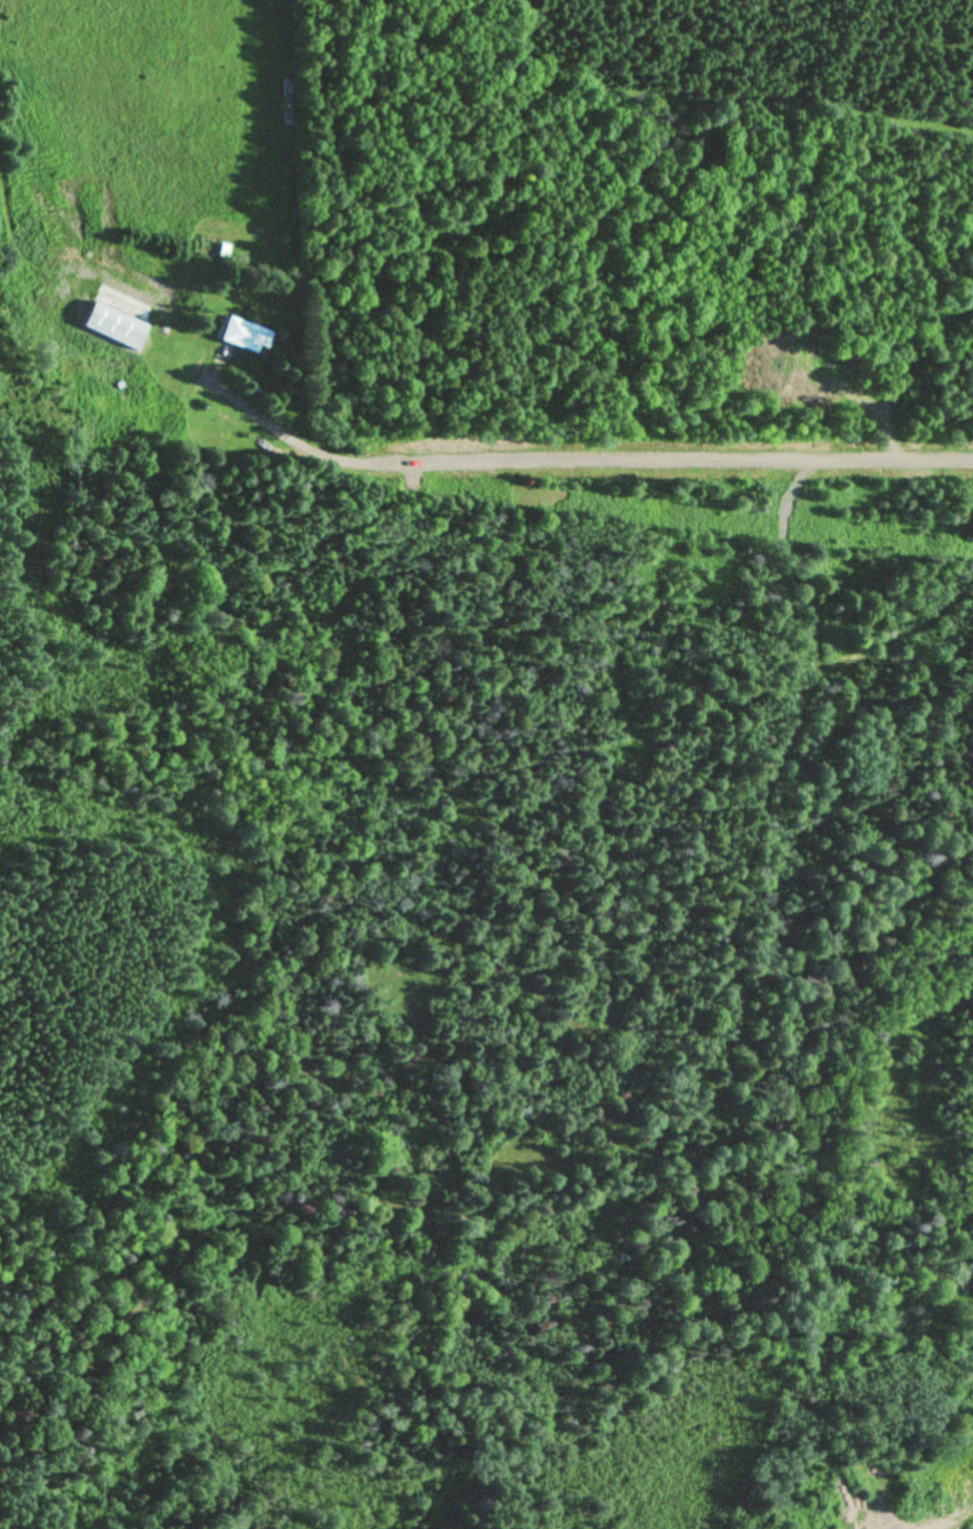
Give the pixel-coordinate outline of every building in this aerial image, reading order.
[(283,127),(292,127),(292,80),(283,80),(283,127)] [(159,301),(106,277),(94,302),(148,326),(159,301)] [(219,344),(257,353),(258,348),(268,350),(273,330),(225,319),(219,344)]
